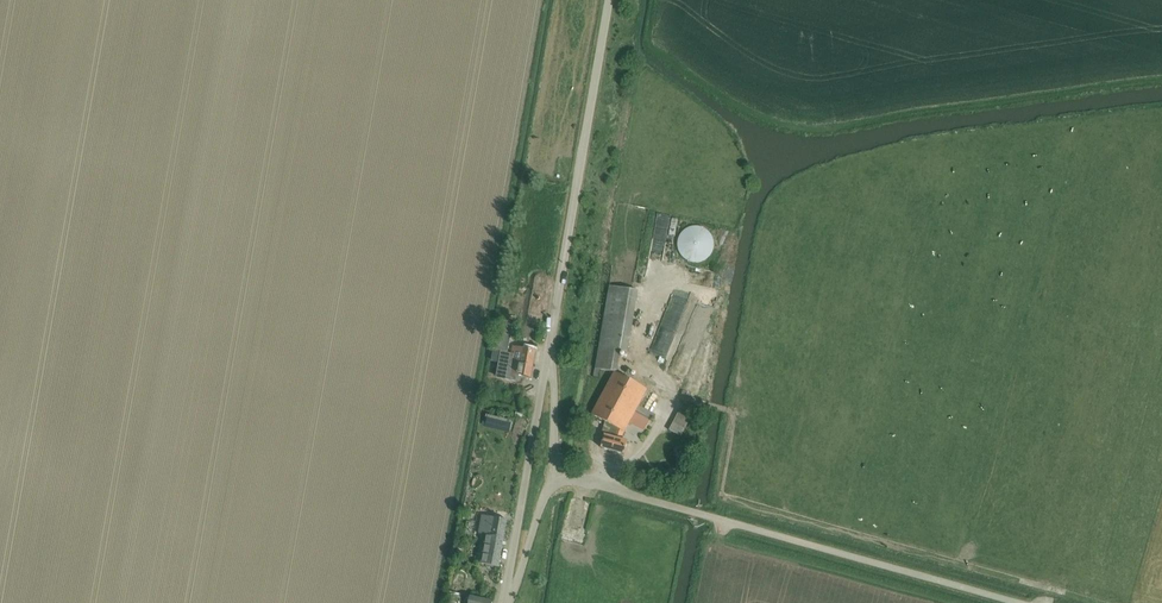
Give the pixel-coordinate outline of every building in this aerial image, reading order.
[(679,233),(681,216),(676,215),(673,232),(679,233)] [(655,235),(653,276),(663,277),(665,236),(655,235)] [(529,317),(539,319),(545,287),(535,285),(529,317)] [(627,351),(629,339),(637,290),(609,285),(595,368),(614,372),(616,372),(621,350),(627,351)] [(646,339),(656,343),(662,325),(652,322),(646,339)] [(506,353),(509,337),(498,334),(494,350),(506,353)] [(530,377),(536,349),(512,345),(510,353),(515,354),(513,363),(521,364),(519,374),(530,377)] [(654,413),(638,404),(647,389),(614,372),(592,414),(605,421),(601,434),(604,435),(601,448),(624,454),(627,441),(621,439),(624,430),(635,411),(650,419),(654,413)] [(680,435),(696,406),(683,401),(669,429),(680,435)] [(498,566),(506,519),(487,516),(478,563),(498,566)]
